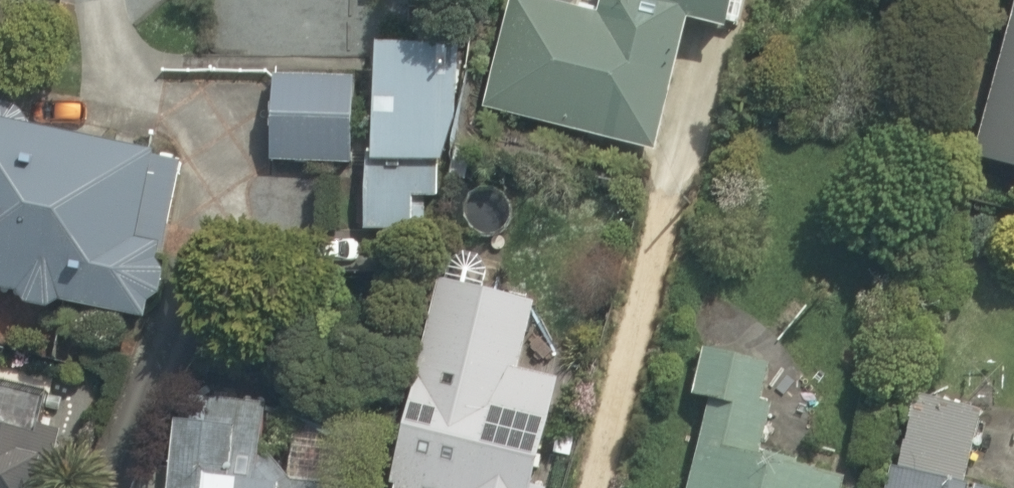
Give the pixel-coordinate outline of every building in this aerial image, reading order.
[(502,113),(660,162),(701,30),(760,48),(775,0),(623,0),(617,18),(560,0),(537,0),(502,113)] [(492,84),(391,71),(387,101),(288,88),(277,169),(377,182),(370,237),(441,246),(449,183),(479,187),(492,84)] [(985,170),(1013,180),(1013,78),(985,170)] [(215,177),(0,125),(0,301),(175,343),(215,177)] [(447,290),(406,487),(567,487),(590,374),(545,365),(556,312),(447,290)] [(701,487),(820,487),(761,473),(786,375),(713,357),(700,408),(719,413),(701,487)] [(84,403),(0,384),(0,487),(65,487),(84,403)] [(1008,412),(911,388),(887,487),(990,487),(1008,412)] [(160,435),(153,485),(177,487),(325,487),(265,480),(269,449),(160,435)]
